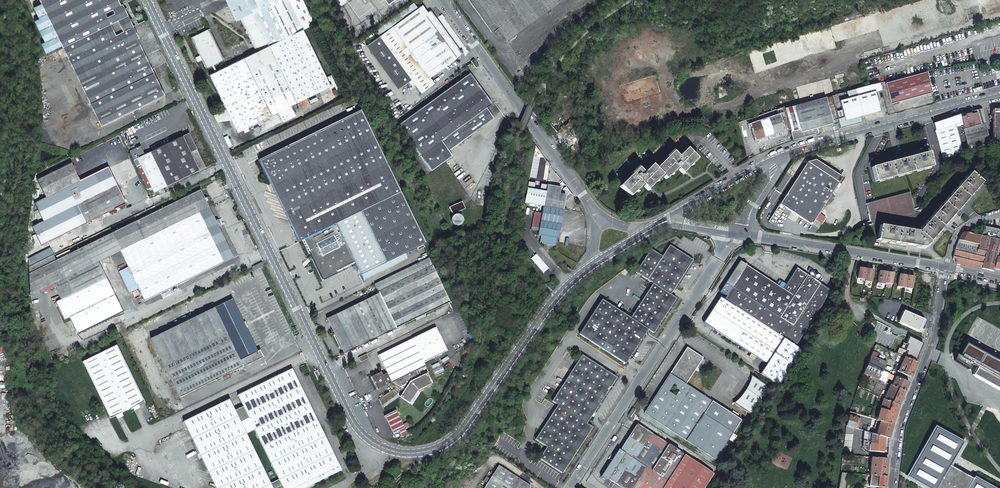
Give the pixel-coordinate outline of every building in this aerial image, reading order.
[(41,4),(34,7),(39,19),(34,21),(44,42),(41,43),(46,53),(62,46),(62,47),(94,32),(126,16),(120,5),(118,0),(39,0),(41,4)] [(302,0),(225,0),(235,21),(240,18),(245,30),(248,36),(256,52),(268,46),(296,102),(318,91),(330,86),(329,82),(326,77),(303,29),(314,24),(302,0)] [(492,33),(498,28),(478,0),(468,0),(492,33)] [(498,28),(506,40),(561,0),(478,0),(498,28)] [(457,59),(424,14),(419,7),(418,8),(414,3),(377,31),(380,36),(367,46),(398,89),(411,80),(421,93),(434,84),(430,78),(438,73),(446,67),(457,59)] [(457,59),(463,54),(431,10),(424,14),(457,59)] [(62,47),(90,103),(101,126),(164,95),(152,69),(132,28),(126,16),(94,32),(62,47)] [(146,20),(132,28),(152,69),(166,61),(146,20)] [(212,65),(215,72),(217,71),(213,65),(223,60),(208,29),(191,38),(200,56),(196,58),(197,61),(201,59),(206,68),(212,65)] [(243,58),(271,115),(277,112),(290,105),(296,102),(268,46),(256,52),(243,58)] [(229,116),(237,132),(243,129),(245,132),(249,130),(247,127),(251,124),(261,119),(271,115),(243,58),(217,71),(215,72),(209,75),(225,109),(229,116)] [(446,67),(438,73),(440,75),(448,69),(446,67)] [(926,72),(885,83),(891,104),(932,93),(926,72)] [(438,73),(430,78),(434,84),(442,78),(440,75),(438,73)] [(411,143),(431,171),(452,156),(448,151),(493,118),(486,108),(491,105),(469,74),(398,125),(408,139),(406,141),(409,145),(411,143)] [(329,82),(330,86),(332,90),(337,88),(331,75),(326,77),(329,82)] [(862,116),(880,111),(874,92),(881,90),(879,83),(855,90),(862,116)] [(321,96),(332,91),(332,90),(330,86),(318,91),(321,96)] [(862,116),(855,90),(846,92),(848,99),(839,101),(844,118),(844,121),(860,117),(862,116)] [(826,98),(784,109),(787,120),(793,140),(818,134),(817,128),(832,124),(826,98)] [(282,122),(295,116),(290,105),(277,112),(282,122)] [(216,122),(229,116),(225,109),(212,115),(216,122)] [(979,125),(963,130),(969,152),(989,152),(981,109),(975,111),(979,125)] [(992,110),(992,153),(995,154),(995,166),(998,166),(998,179),(999,179),(999,110),(992,110)] [(303,240),(400,192),(360,111),(258,161),(298,242),(303,240)] [(967,113),(959,115),(961,122),(963,130),(979,125),(975,111),(967,113)] [(933,124),(943,160),(966,150),(959,123),(961,122),(959,115),(940,121),(933,124)] [(766,136),(783,131),(778,117),(775,118),(750,126),(755,140),(763,137),(766,136)] [(837,119),(840,128),(861,123),(860,117),(844,121),(844,118),(837,119)] [(253,128),(263,123),(261,119),(251,124),(253,128)] [(189,134),(182,137),(197,166),(202,163),(196,150),(197,150),(189,134)] [(227,136),(223,138),(228,148),(232,146),(227,136)] [(182,137),(137,159),(140,165),(154,193),(199,171),(197,166),(182,137)] [(638,168),(620,186),(630,197),(642,185),(647,190),(662,175),(666,179),(677,168),(682,174),(697,159),(686,148),(678,157),(673,152),(656,169),(652,165),(643,173),(638,168)] [(871,168),(875,182),(931,166),(928,152),(871,168)] [(779,204),(769,221),(777,227),(807,231),(811,225),(815,219),(842,177),(815,160),(807,162),(779,204)] [(71,164),(37,180),(46,198),(80,182),(71,164)] [(46,198),(35,204),(43,221),(37,224),(32,227),(41,245),(125,204),(108,168),(80,182),(46,198)] [(879,226),(877,240),(890,242),(923,247),(980,183),(969,173),(918,232),(879,226)] [(543,206),(538,235),(558,239),(566,195),(559,194),(561,187),(547,185),(546,191),(543,206)] [(543,206),(546,191),(527,188),(524,203),(543,206)] [(56,261),(29,274),(30,295),(53,284),(61,300),(106,278),(98,261),(120,250),(209,207),(200,190),(56,261)] [(400,192),(303,240),(322,280),(337,273),(337,272),(354,263),(362,281),(367,278),(364,273),(405,254),(425,244),(400,192)] [(866,204),(872,225),(915,213),(909,192),(866,204)] [(458,212),(465,209),(462,201),(449,207),(453,216),(454,215),(456,214),(458,214),(460,215),(458,212)] [(209,207),(120,250),(128,267),(139,288),(145,301),(233,258),(209,207)] [(811,225),(818,229),(821,224),(815,219),(811,225)] [(992,271),(993,269),(996,258),(997,253),(997,251),(998,250),(999,240),(999,231),(983,227),(981,236),(964,232),(962,233),(958,240),(955,249),(952,259),(954,262),(988,270),(992,271)] [(602,299),(579,334),(625,364),(631,355),(642,338),(648,329),(653,333),(659,324),(670,307),(676,298),(670,295),(693,260),(669,245),(662,257),(650,249),(635,272),(653,283),(630,318),(602,299)] [(50,248),(28,259),(29,267),(53,255),(50,248)] [(405,254),(364,273),(367,278),(407,259),(405,254)] [(53,255),(29,267),(29,274),(56,261),(53,255)] [(396,328),(450,302),(428,258),(374,284),(378,293),(396,328)] [(782,289),(739,261),(725,282),(732,287),(723,299),(783,338),(794,345),(823,301),(829,290),(796,268),(782,289)] [(139,288),(128,267),(119,272),(129,293),(139,288)] [(863,281),(866,269),(862,268),(862,269),(858,269),(856,278),(860,279),(860,280),(863,281)] [(871,282),(873,271),(869,271),(869,269),(866,269),(863,281),(871,282)] [(878,272),(876,283),(884,284),(886,272),(882,271),(882,273),(878,272)] [(886,272),(884,284),(887,285),(888,284),(891,284),(893,274),(889,274),(889,272),(886,272)] [(899,276),(897,287),(902,287),(904,288),(906,277),(906,275),(902,275),(902,276),(899,276)] [(906,277),(904,288),(912,289),(914,278),(910,277),(910,276),(906,275),(906,277)] [(106,278),(61,300),(62,301),(77,333),(78,334),(123,312),(106,278)] [(378,293),(327,319),(333,332),(332,332),(343,354),(396,328),(378,293)] [(720,297),(703,323),(766,364),(759,373),(778,385),(801,350),(794,345),(783,338),(723,299),(720,297)] [(232,299),(151,338),(179,397),(243,367),(263,357),(260,350),(257,351),(232,299)] [(56,304),(72,336),(77,333),(62,301),(56,304)] [(923,319),(903,311),(898,323),(918,331),(919,332),(922,326),(924,320),(923,319)] [(435,327),(378,355),(387,373),(391,381),(391,383),(392,382),(402,377),(411,373),(416,371),(425,366),(424,362),(447,351),(435,327)] [(98,336),(81,344),(83,349),(100,341),(98,336)] [(900,355),(904,357),(915,361),(921,346),(913,343),(912,348),(909,347),(909,348),(904,346),(902,350),(900,355)] [(110,419),(144,402),(117,345),(82,362),(110,419)] [(982,356),(965,346),(959,355),(960,357),(958,360),(954,357),(953,362),(966,372),(970,366),(974,369),(971,377),(999,393),(999,365),(982,356)] [(687,347),(669,373),(686,384),(703,357),(687,347)] [(366,354),(358,358),(360,362),(368,358),(366,354)] [(547,447),(539,458),(562,473),(564,470),(576,452),(587,434),(592,427),(586,423),(593,414),(600,403),(611,386),(616,377),(582,355),(551,401),(557,405),(535,439),(547,447)] [(875,357),(870,355),(863,374),(878,380),(882,371),(886,362),(875,357)] [(915,361),(904,357),(898,372),(911,377),(914,370),(917,362),(915,361)] [(249,418),(278,479),(282,485),(283,487),(305,487),(341,470),(292,369),(238,395),(243,407),(249,418)] [(402,377),(392,382),(399,387),(404,390),(400,396),(400,397),(408,401),(416,388),(430,382),(426,374),(419,377),(416,371),(411,373),(413,377),(404,382),(402,377)] [(889,374),(882,371),(878,380),(880,381),(885,383),(889,374)] [(371,377),(377,390),(387,385),(386,383),(391,381),(387,373),(382,375),(381,372),(371,377)] [(411,373),(402,377),(404,382),(413,377),(411,373)] [(686,384),(669,373),(644,413),(715,460),(732,433),(703,414),(711,401),(686,384)] [(768,387),(751,375),(751,376),(750,380),(749,381),(748,383),(748,384),(747,385),(744,390),(741,395),(740,397),(737,400),(733,403),(750,414),(768,387)] [(900,379),(896,377),(892,386),(905,391),(908,382),(904,381),(900,379)] [(892,386),(890,385),(884,399),(898,406),(901,398),(905,391),(892,386)] [(235,411),(229,399),(183,422),(216,487),(273,487),(270,483),(240,422),(235,411)] [(884,399),(883,399),(876,420),(880,421),(893,425),(896,415),(898,406),(884,399)] [(235,411),(240,422),(249,418),(243,407),(235,411)] [(396,411),(384,417),(393,434),(399,431),(402,437),(407,434),(396,411)] [(848,416),(846,422),(845,426),(853,428),(854,424),(858,426),(859,421),(858,419),(855,418),(848,416)] [(893,425),(880,421),(879,423),(875,434),(884,437),(889,438),(891,431),(893,425)] [(619,450),(618,449),(609,464),(645,487),(704,487),(713,473),(637,423),(619,450)] [(853,428),(845,426),(842,455),(850,456),(853,428)] [(907,477),(927,487),(994,487),(950,465),(962,441),(935,427),(907,477)] [(868,451),(883,452),(884,445),(884,437),(875,434),(870,433),(863,431),(861,446),(869,447),(868,451)] [(887,459),(871,457),(869,475),(870,476),(886,477),(887,468),(887,459)] [(609,464),(600,477),(607,481),(608,479),(613,482),(609,487),(610,487),(645,487),(609,464)] [(484,487),(529,487),(530,486),(498,465),(484,487)] [(840,473),(838,487),(844,487),(846,473),(840,473)] [(886,477),(870,476),(869,486),(877,487),(884,487),(885,487),(886,477)] [(278,479),(270,483),(273,487),(276,487),(282,485),(278,479)]
